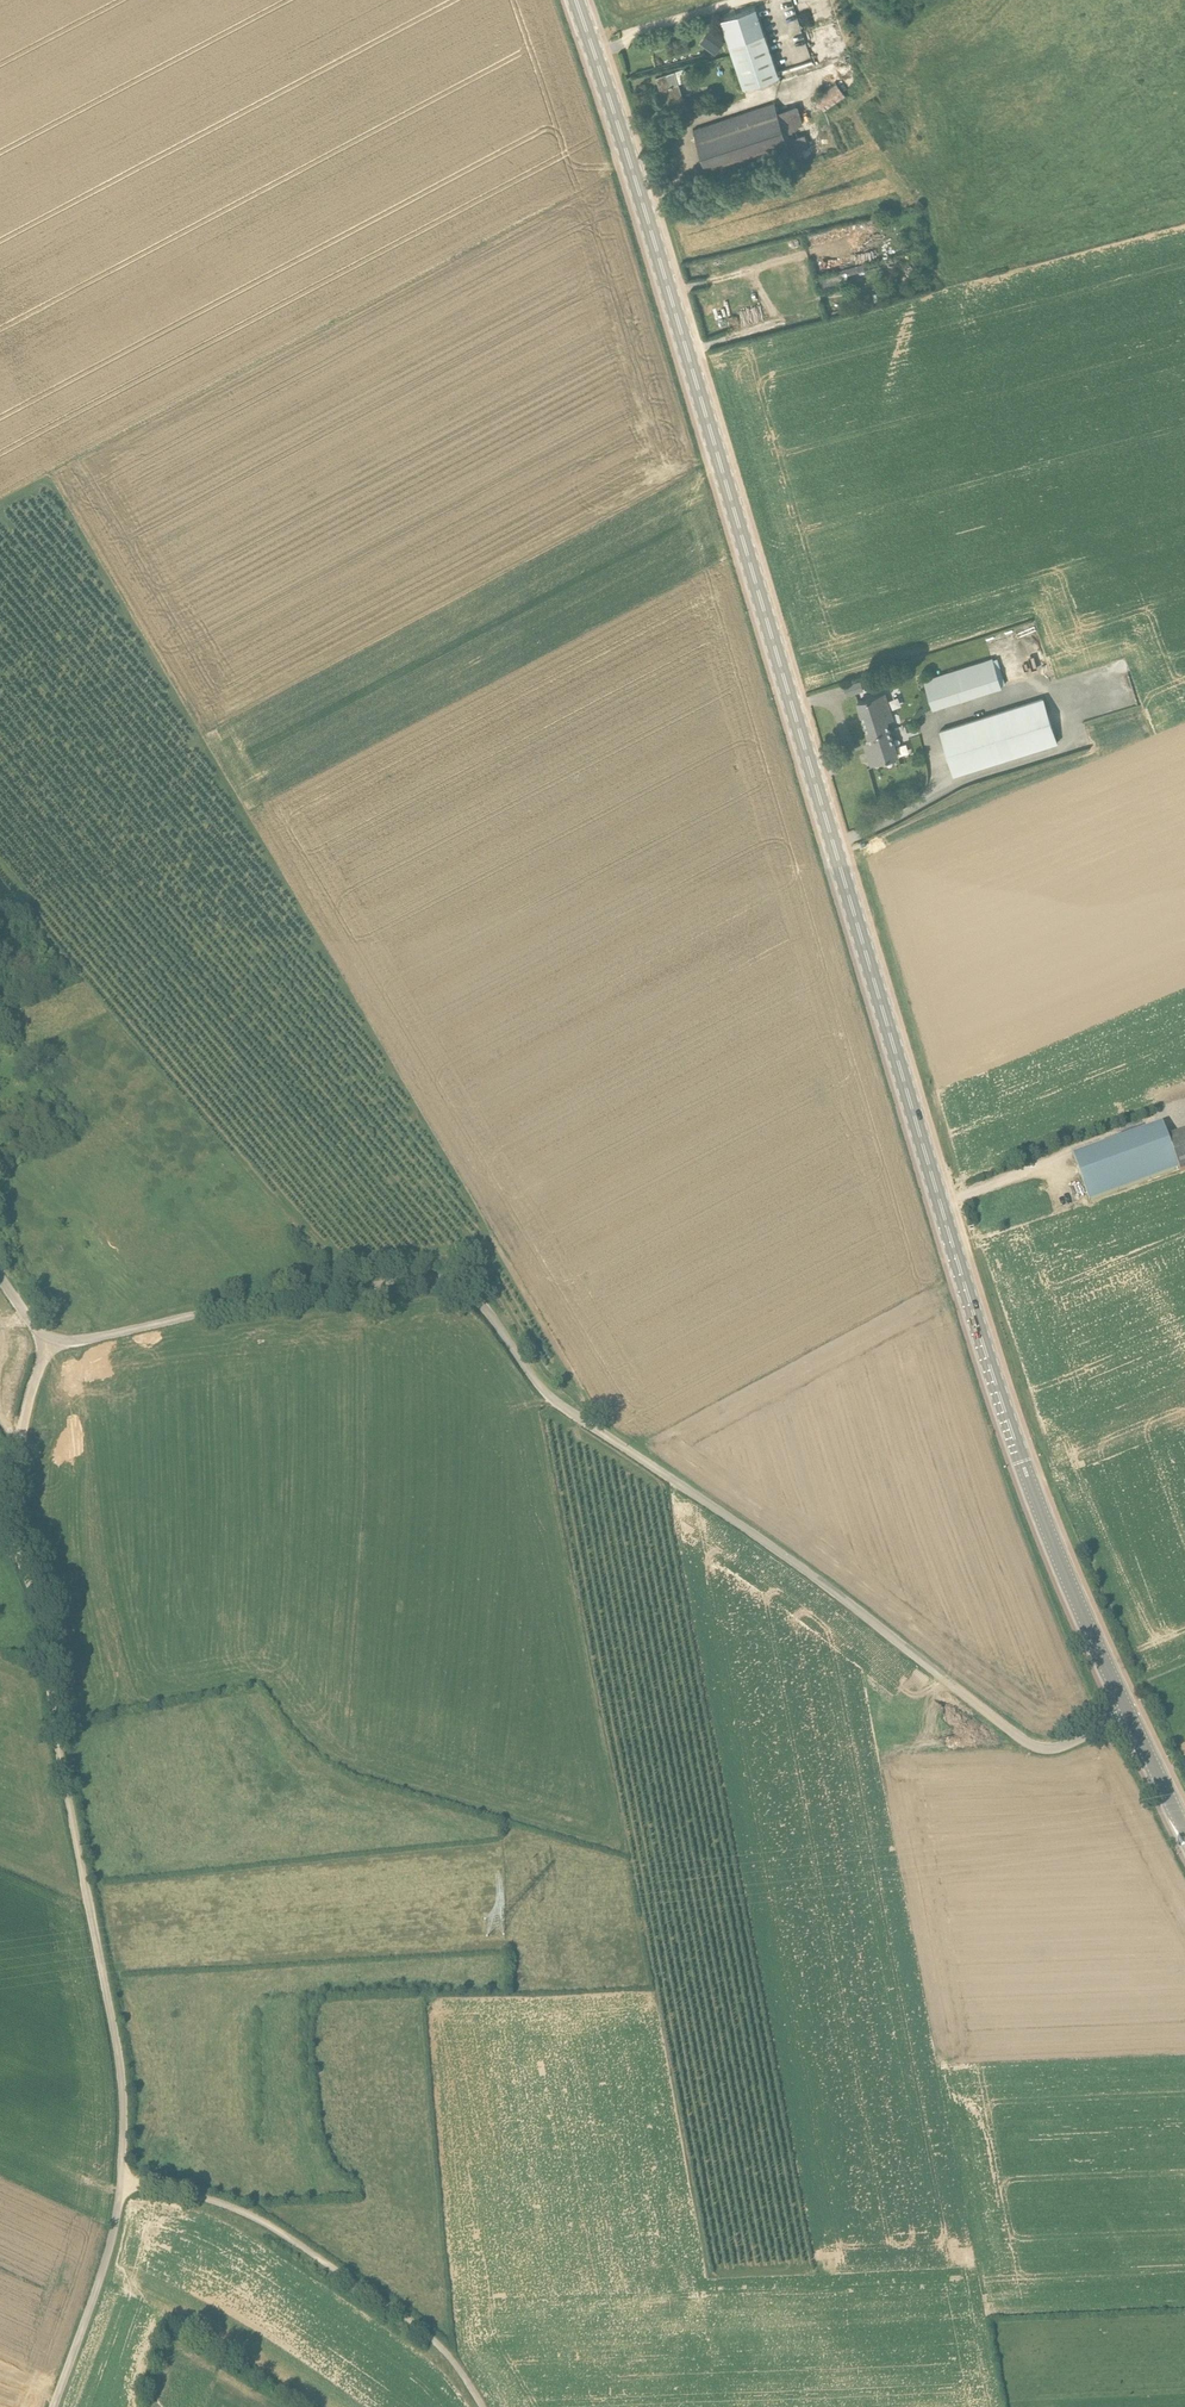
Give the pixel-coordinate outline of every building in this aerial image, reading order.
[(743,89),(778,77),(756,9),(721,21),(743,89)] [(711,29),(702,41),(717,54),(726,42),(711,29)] [(679,84),(675,71),(666,74),(656,77),(667,113),(686,107),(679,84)] [(824,113),(845,98),(834,83),(814,98),(824,113)] [(790,153),(777,113),(774,104),(693,130),(709,180),(791,153),(790,153)] [(806,134),(798,106),(777,113),(790,153),(808,147),(804,134),(806,134)] [(866,265),(841,266),(841,279),(867,278),(866,265)] [(933,709),(1002,687),(993,659),(924,681),(933,709)] [(847,695),(863,690),(860,681),(844,686),(847,695)] [(868,735),(889,729),(886,720),(892,718),(884,694),(858,702),(868,735)] [(953,775),(1057,743),(1043,698),(940,731),(953,775)] [(897,756),(889,729),(868,735),(872,747),(867,749),(871,764),(897,756)] [(1168,1137),(1162,1123),(1073,1157),(1090,1202),(1180,1168),(1168,1137)] [(1180,1168),(1181,1171),(1184,1170),(1184,1131),(1168,1137),(1180,1168)]
